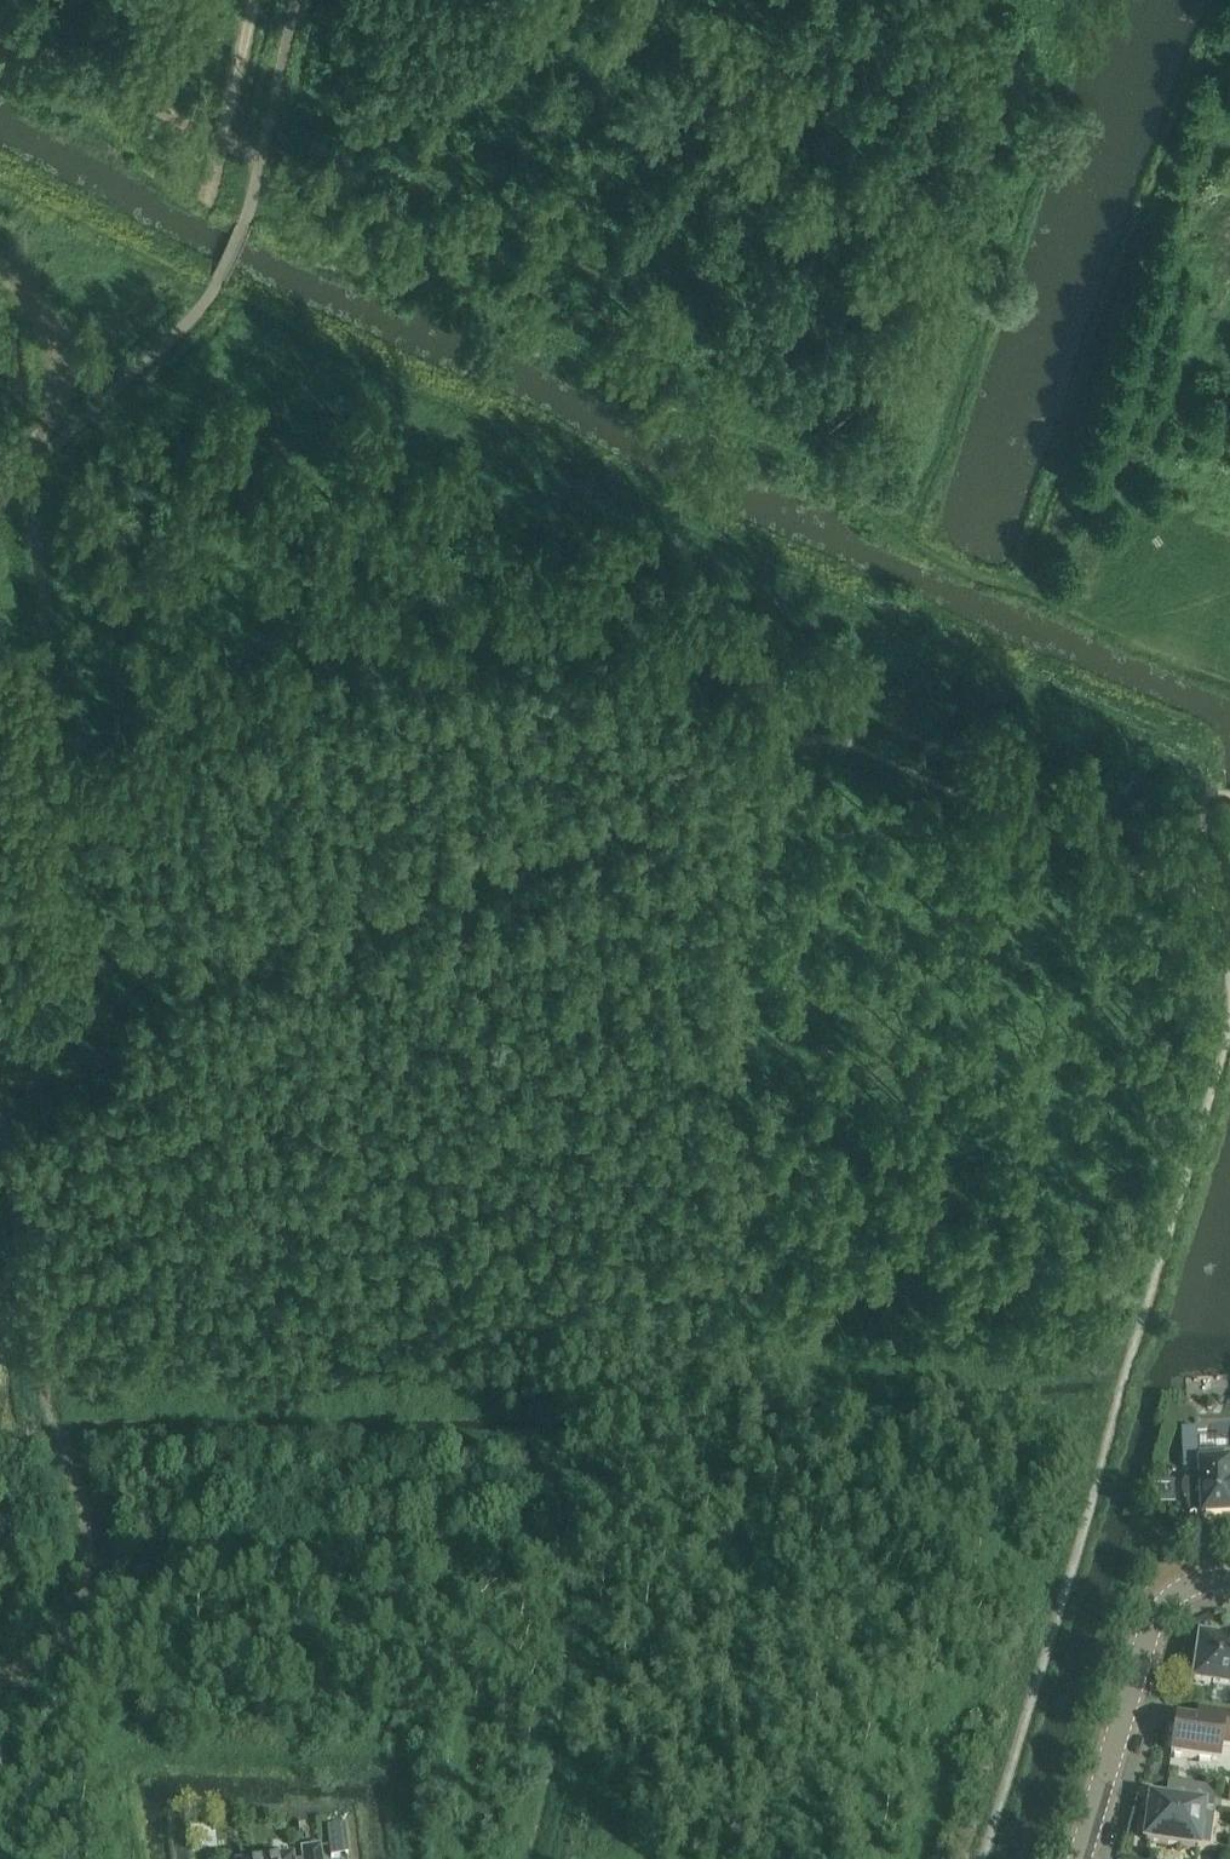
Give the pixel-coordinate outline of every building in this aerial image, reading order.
[(1201,1520),(1229,1519),(1229,1456),(1229,1455),(1198,1456),(1199,1485),(1188,1485),(1189,1503),(1192,1516),(1201,1515),(1201,1520)] [(1220,1644),(1220,1645),(1200,1642),(1198,1656),(1193,1655),(1190,1672),(1195,1673),(1193,1686),(1212,1689),(1212,1690),(1229,1692),(1229,1646),(1220,1644)] [(1214,1713),(1212,1728),(1175,1723),(1171,1757),(1220,1764),(1222,1747),(1229,1748),(1229,1715),(1214,1713)] [(1215,1792),(1168,1785),(1165,1804),(1151,1802),(1145,1843),(1198,1850),(1204,1811),(1212,1812),(1215,1792)] [(344,1827),(327,1829),(331,1858),(348,1856),(344,1827)] [(319,1850),(303,1852),(304,1858),(321,1858),(319,1850)]
